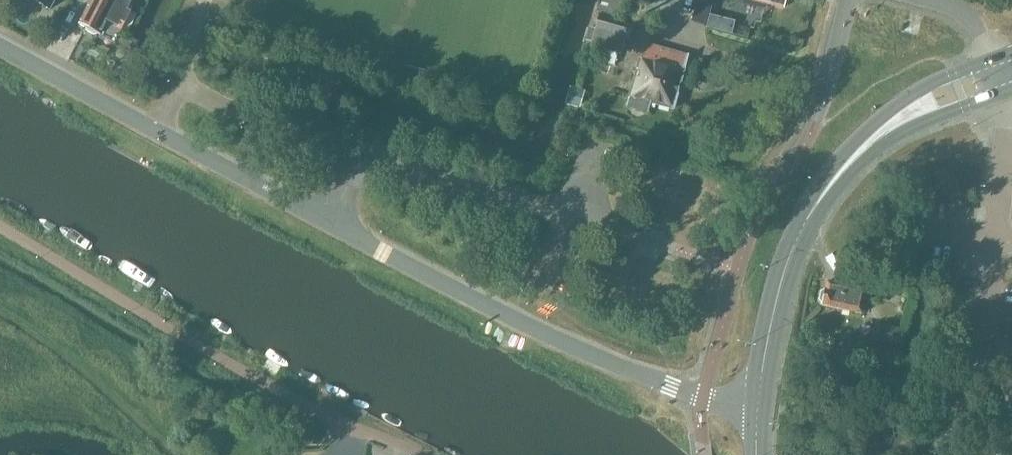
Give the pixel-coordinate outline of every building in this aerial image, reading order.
[(51,8),(56,0),(36,0),(51,8)] [(114,43),(116,42),(122,31),(122,32),(136,7),(123,0),(94,0),(81,26),(114,43)] [(592,45),(620,53),(624,39),(627,39),(632,23),(614,18),(616,12),(632,17),(637,0),(605,0),(592,45)] [(684,71),(684,70),(688,57),(646,45),(639,71),(637,70),(629,98),(673,110),(684,71)] [(825,283),(823,293),(819,292),(818,300),(821,304),(821,305),(859,313),(864,292),(825,283)] [(863,321),(861,334),(886,339),(888,326),(863,321)]
